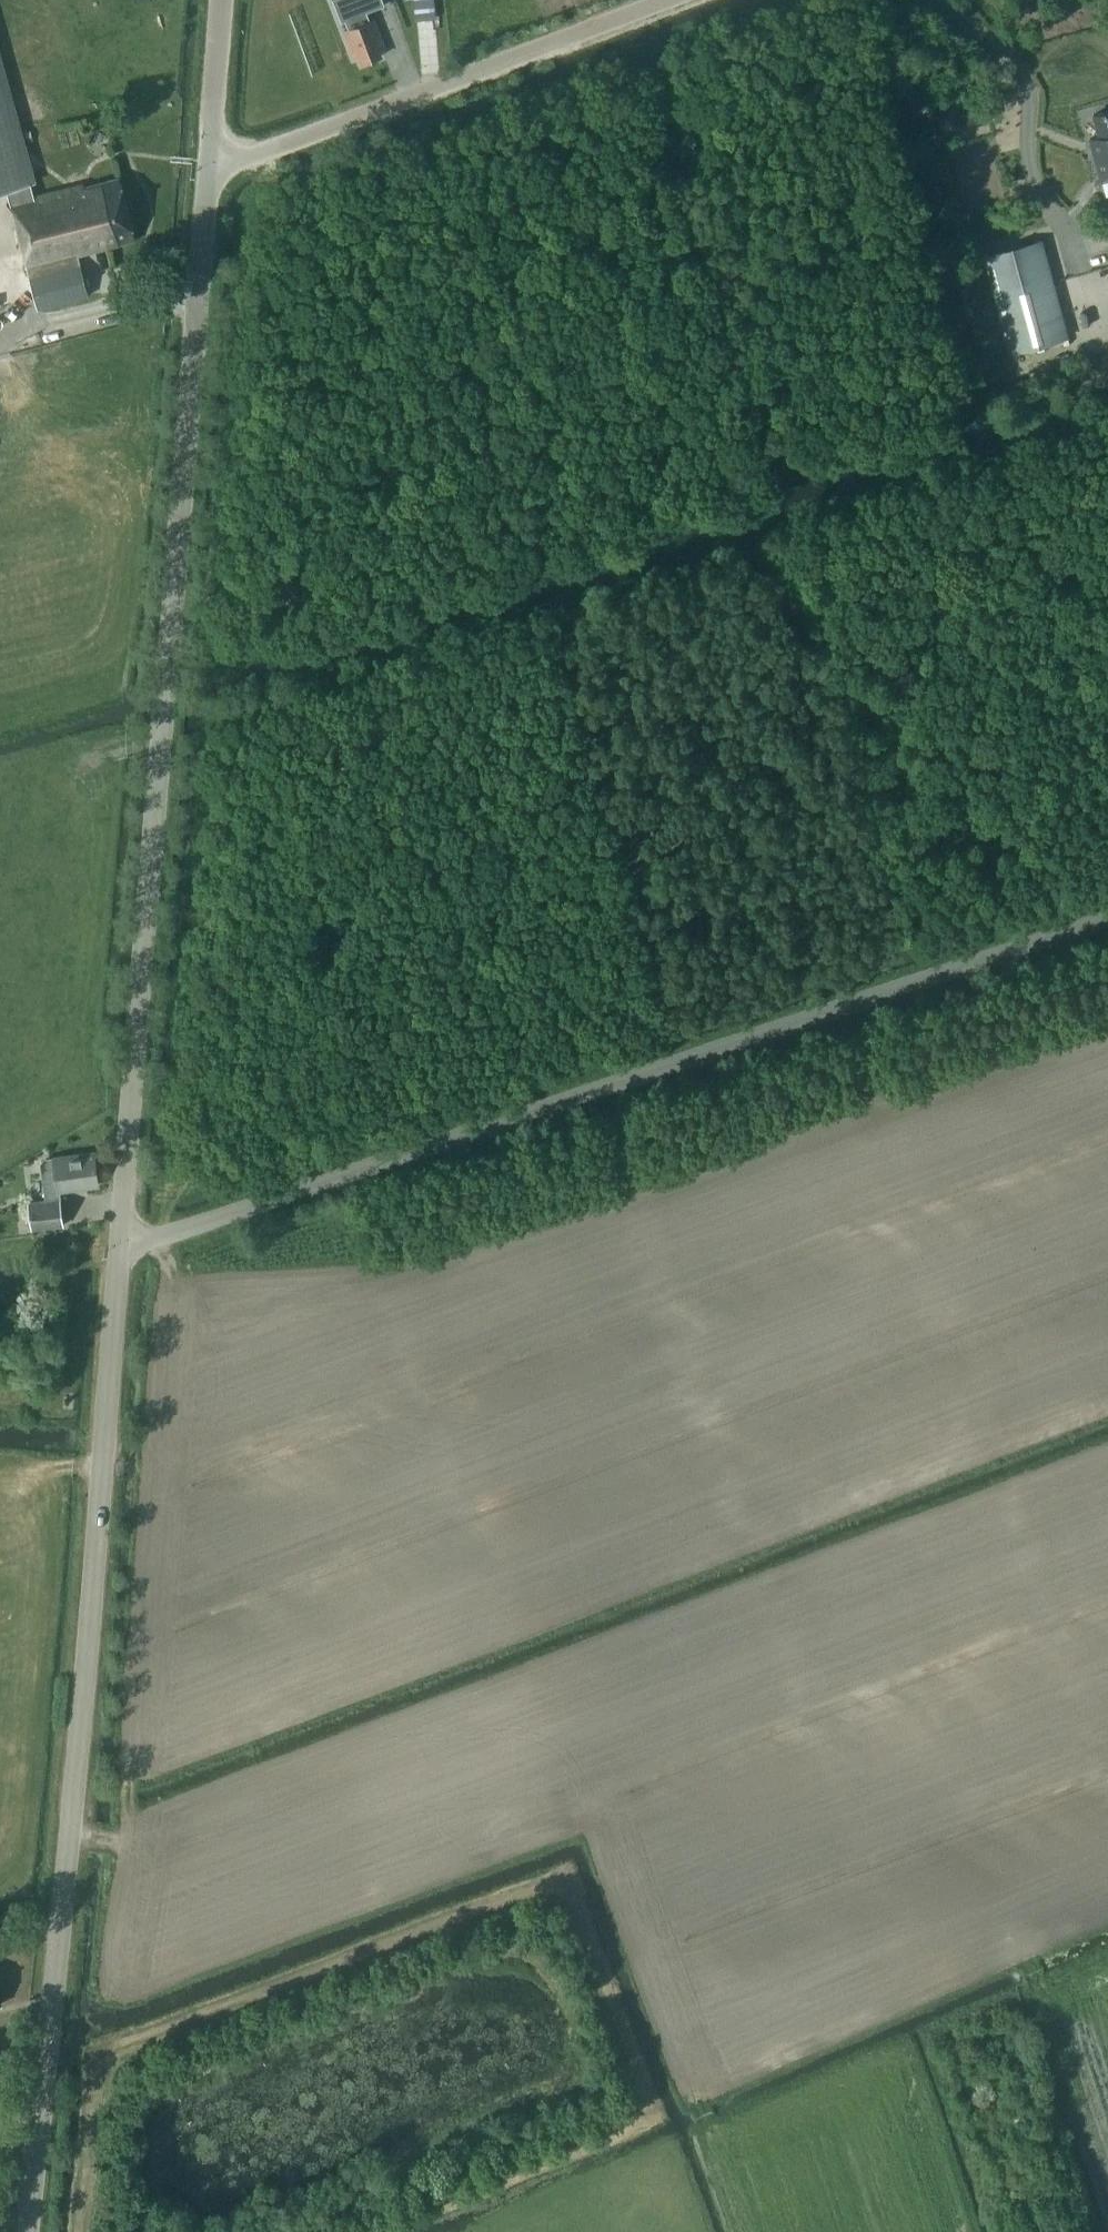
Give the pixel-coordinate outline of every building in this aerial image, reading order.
[(341,21),(345,20),(348,28),(344,29),(354,57),(359,55),(362,62),(381,55),(380,52),(385,50),(373,19),(369,20),(366,12),(384,5),(383,0),(333,0),(341,21)] [(9,202),(8,203),(36,309),(88,295),(80,265),(79,265),(77,255),(135,240),(119,177),(88,185),(87,182),(33,196),(0,76),(0,191),(5,189),(9,202)] [(1091,139),(1103,181),(1107,180),(1107,111),(1095,114),(1101,136),(1091,139)] [(1010,353),(1069,337),(1042,238),(984,253),(1010,353)] [(53,1157),(53,1158),(45,1159),(42,1163),(47,1199),(28,1202),(32,1229),(63,1224),(58,1189),(98,1184),(93,1152),(53,1157)]
